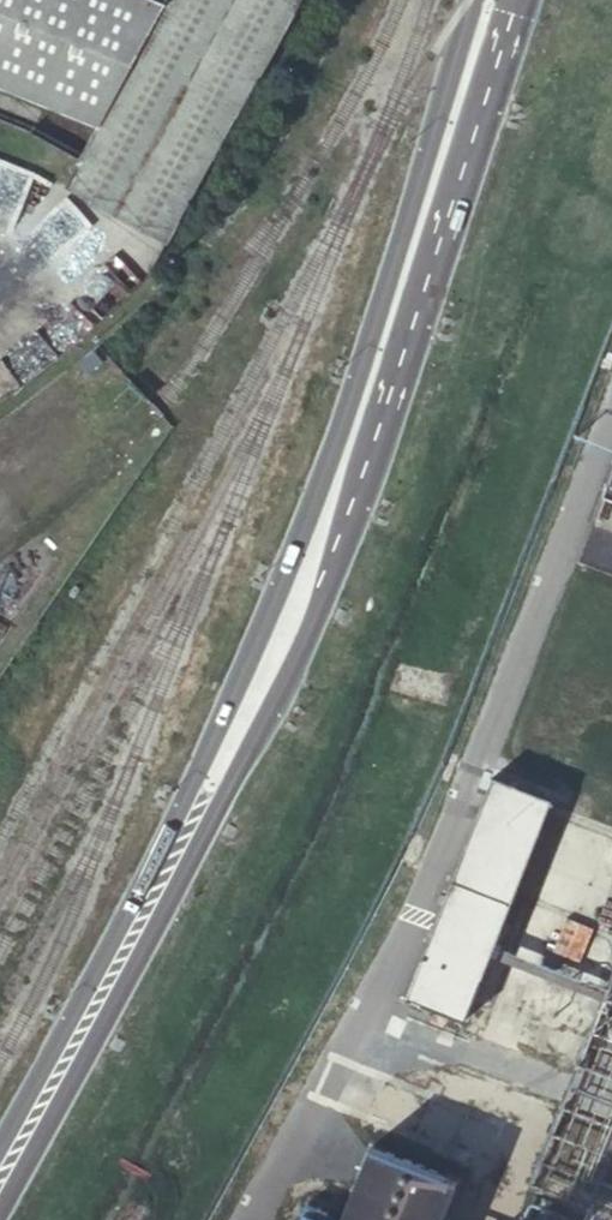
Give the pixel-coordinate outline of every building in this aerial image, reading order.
[(18,161),(166,243),(294,15),(303,20),(314,0),(173,0),(169,8),(154,0),(0,0),(0,72),(48,97),(31,131),(18,161)] [(575,564),(611,579),(611,472),(575,564)] [(409,996),(465,1018),(551,803),(494,781),(409,996)] [(459,1167),(368,1130),(330,1219),(437,1219),(459,1167)] [(522,1207),(520,1206),(515,1206),(511,1206),(506,1208),(502,1209),(497,1213),(492,1217),(490,1219),(543,1219),(542,1219),(538,1214),(532,1210),(528,1208),(524,1207),(522,1207)]
